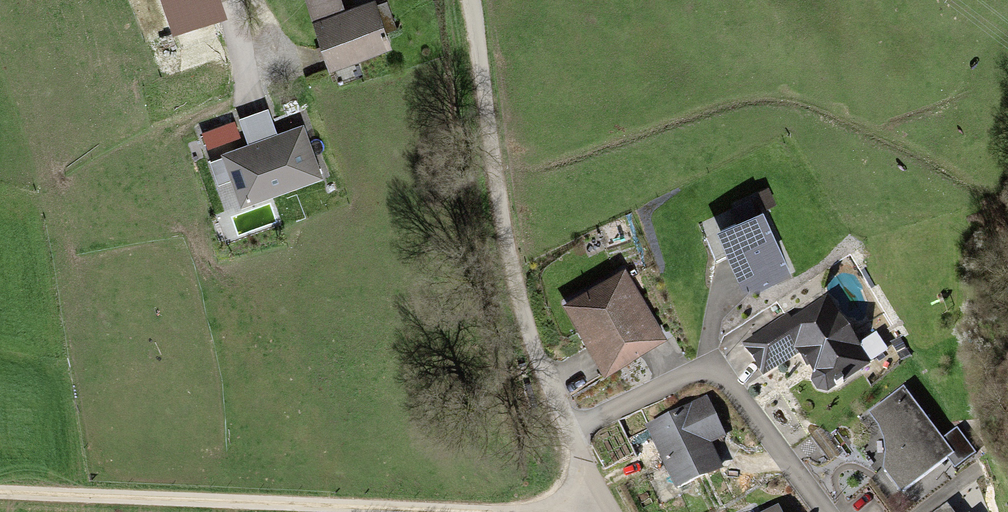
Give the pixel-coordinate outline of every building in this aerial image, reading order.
[(304,1),(328,68),(386,48),(370,3),(340,13),(335,0),(308,0),(304,1)] [(757,204),(703,227),(732,296),(785,273),(757,204)] [(620,266),(556,303),(596,371),(660,334),(620,266)] [(821,289),(739,339),(762,377),(795,357),(815,390),(864,361),(821,289)] [(906,387),(870,413),(880,475),(898,500),(957,456),(906,387)] [(705,399),(635,429),(663,494),(717,471),(705,444),(722,437),(705,399)]
